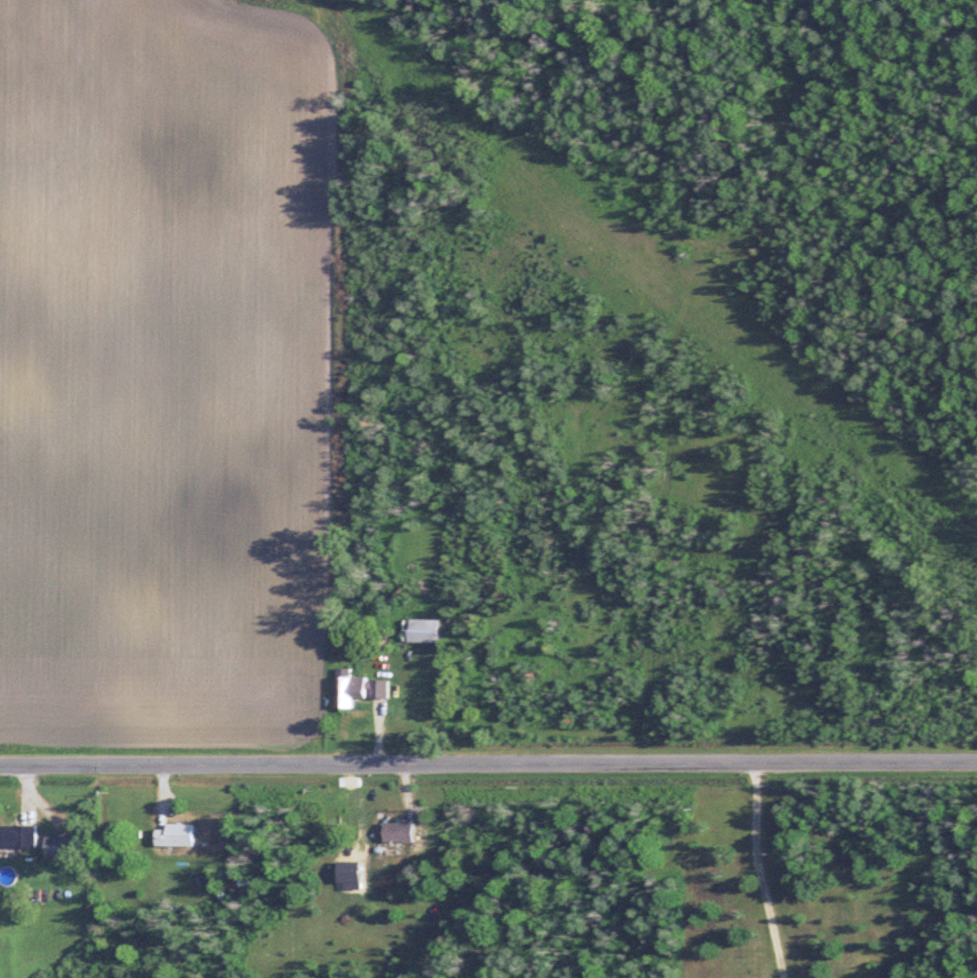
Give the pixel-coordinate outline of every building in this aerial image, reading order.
[(447,620),(415,620),(415,643),(447,643),(447,620)] [(393,698),(394,679),(356,678),(356,669),(339,668),(339,708),(357,708),(357,698),(393,698)] [(378,823),(378,843),(413,843),(413,823),(378,823)] [(42,847),(42,824),(0,824),(0,847),(42,847)] [(201,824),(158,824),(158,846),(201,846),(201,824)] [(47,859),(81,859),(81,835),(47,835),(47,859)]
